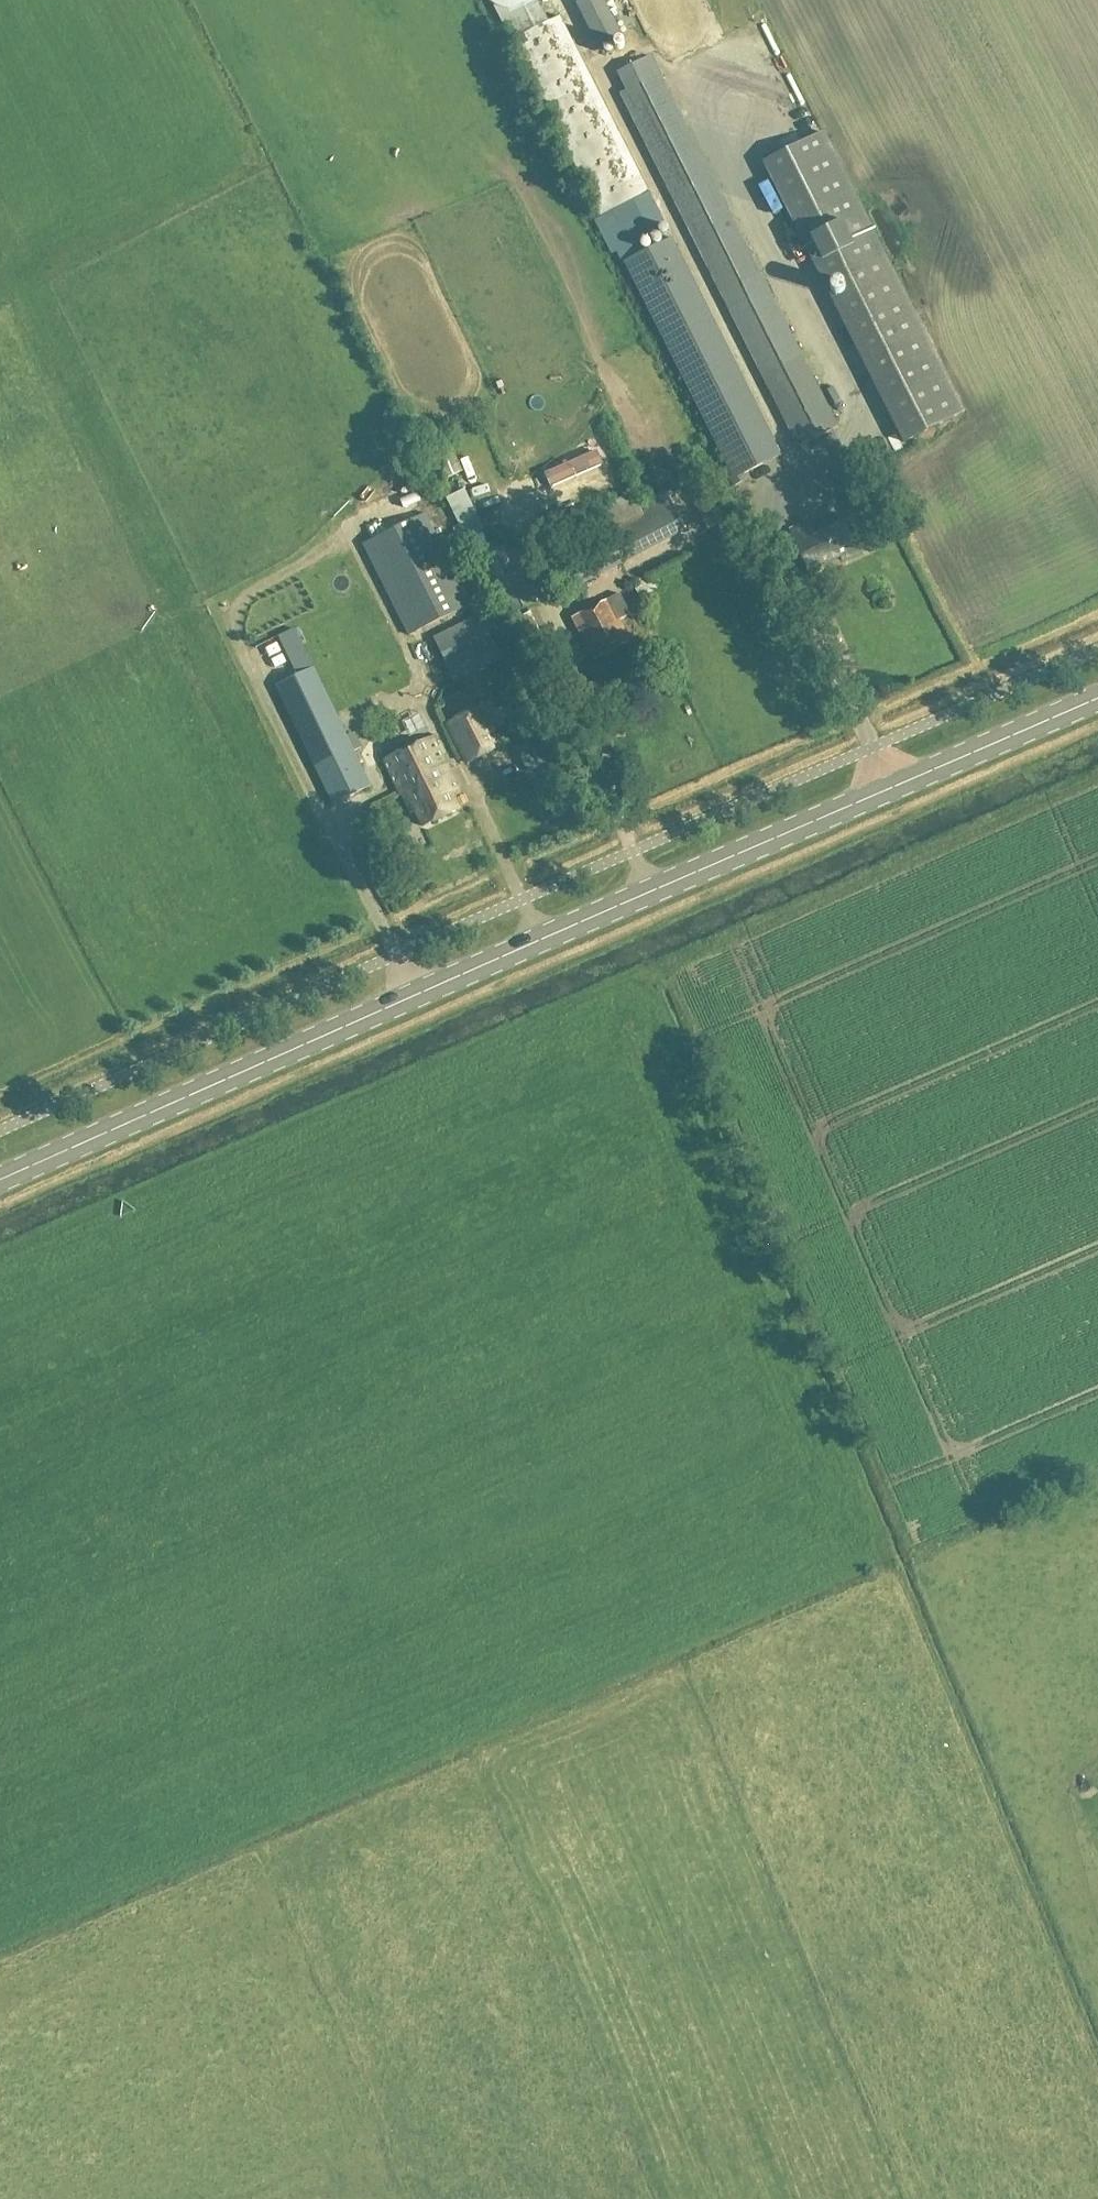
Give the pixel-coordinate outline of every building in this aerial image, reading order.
[(535,0),(485,0),(486,1),(492,7),(501,10),(511,11),(521,10),(531,4),(535,0)] [(574,5),(598,51),(622,38),(603,0),(585,0),(574,5)] [(511,41),(601,217),(649,193),(558,17),(511,41)] [(838,429),(729,211),(653,57),(619,74),(628,93),(622,96),(797,449),(838,429)] [(964,414),(885,255),(825,137),(764,168),(903,445),(964,414)] [(742,475),(780,457),(768,429),(673,239),(644,253),(638,239),(617,250),(618,252),(727,469),(724,470),(732,487),(745,481),(742,475)] [(462,473),(450,447),(434,455),(445,480),(462,473)] [(548,486),(601,463),(595,449),(542,472),(548,486)] [(872,501),(851,458),(829,469),(849,512),(872,501)] [(462,489),(445,498),(459,526),(453,529),(459,542),(482,530),(462,489)] [(577,584),(684,529),(673,506),(563,563),(577,584)] [(571,508),(557,516),(565,529),(578,522),(571,508)] [(425,516),(363,546),(409,636),(470,605),(425,516)] [(486,563),(481,565),(506,617),(537,602),(511,550),(486,563)] [(637,586),(634,588),(639,598),(661,587),(656,576),(643,583),(640,578),(634,581),(637,586)] [(607,605),(573,621),(593,663),(629,646),(618,621),(629,616),(625,606),(619,595),(606,601),(607,605)] [(536,609),(514,618),(532,661),(553,651),(536,609)] [(435,637),(454,685),(502,661),(481,615),(435,637)] [(314,669),(276,688),(333,806),(371,787),(314,669)] [(480,709),(447,726),(466,764),(500,747),(480,709)] [(399,795),(447,772),(431,739),(383,762),(399,795)] [(516,751),(527,772),(552,763),(543,740),(516,751)] [(476,784),(488,771),(479,764),(468,776),(476,784)] [(447,772),(399,795),(410,816),(416,813),(423,828),(459,810),(452,795),(457,792),(447,772)]
